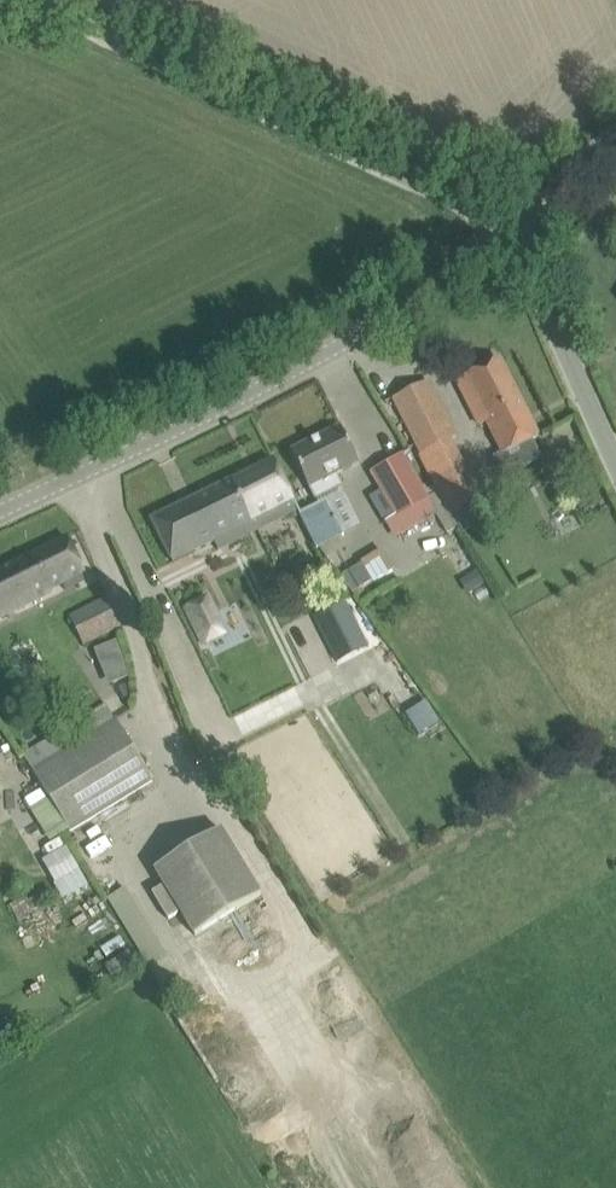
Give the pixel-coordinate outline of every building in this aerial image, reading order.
[(458,381),(480,426),(488,422),(504,454),(539,437),(500,360),(458,381)] [(477,503),(482,501),(451,440),(456,438),(428,381),(394,399),(422,455),(419,456),(449,517),(453,515),(462,534),(487,521),(477,503)] [(310,489),(310,488),(315,498),(342,485),(337,475),(359,464),(341,427),(291,451),(310,489)] [(437,515),(404,456),(373,473),(397,516),(389,521),(398,538),(437,515)] [(274,461),(233,481),(253,523),(254,523),(254,521),(280,508),(284,516),(297,510),(286,485),(274,461)] [(173,562),(253,523),(233,481),(152,520),(173,562)] [(299,516),(317,550),(345,536),(327,501),(299,516)] [(68,538),(12,566),(31,602),(52,592),(50,589),(71,579),(74,585),(87,578),(85,573),(85,572),(68,538)] [(372,582),(362,564),(349,572),(360,589),(372,582)] [(12,566),(0,572),(0,617),(31,602),(12,566)] [(70,616),(84,646),(124,628),(109,597),(70,616)] [(185,608),(204,645),(225,634),(206,598),(185,608)] [(368,647),(345,602),(314,618),(337,663),(368,647)] [(23,756),(71,833),(154,782),(106,704),(23,756)] [(154,870),(193,935),(262,894),(223,829),(154,870)] [(147,958),(164,947),(126,886),(109,896),(147,958)]
